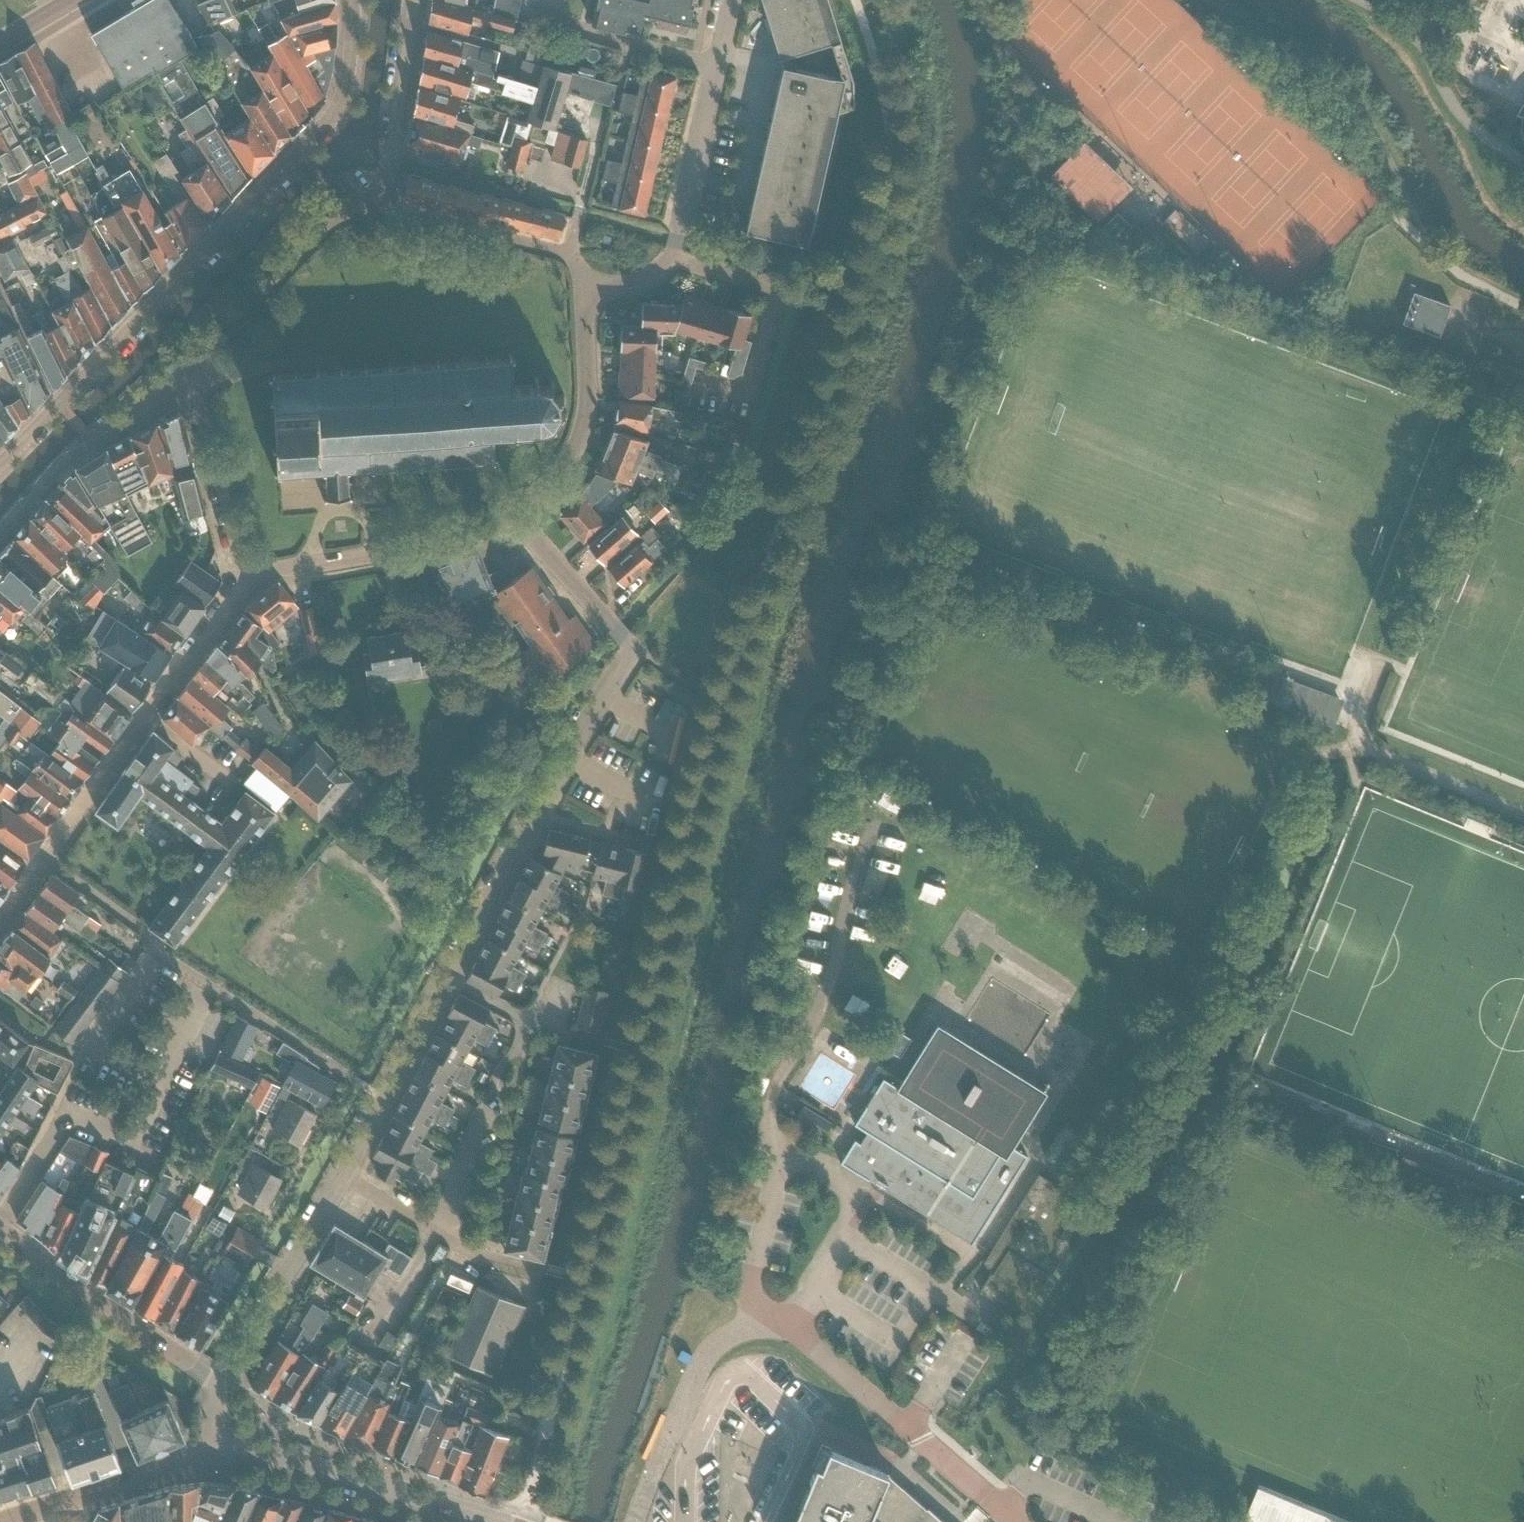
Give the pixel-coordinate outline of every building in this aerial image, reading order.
[(138,3),(90,31),(124,88),(152,71),(153,72),(154,74),(179,58),(199,47),(171,0),(136,0),(138,3)] [(212,25),(238,13),(231,0),(208,0),(197,5),(210,26),(212,25)] [(282,20),(300,14),(295,0),(276,0),(272,1),(282,20)] [(335,0),(295,0),(300,14),(336,2),(335,0)] [(514,21),(492,15),(477,10),(467,7),(445,0),(431,0),(428,22),(467,33),(471,18),(512,31),(514,21)] [(521,0),(495,0),(495,4),(518,10),(521,0)] [(645,0),(597,0),(591,24),(638,35),(643,15),(641,14),(645,0)] [(641,14),(643,15),(658,18),(656,26),(686,33),(694,0),(645,0),(641,14)] [(828,0),(763,0),(782,59),(832,43),(843,79),(784,66),(746,231),(807,244),(837,113),(854,107),(853,80),(828,0)] [(288,33),(282,20),(272,1),(270,2),(249,10),(259,26),(312,115),(326,98),(305,64),(314,61),(312,52),(301,55),(289,36),(293,34),(293,33),(286,35),(286,34),(288,33)] [(336,21),(336,2),(300,14),(282,20),(288,33),(286,34),(286,35),(293,33),(336,21)] [(492,15),(514,21),(515,21),(518,10),(495,4),(492,15)] [(219,31),(228,42),(244,32),(254,47),(258,45),(264,55),(248,64),(251,67),(291,136),(311,116),(259,26),(249,10),(248,8),(238,13),(212,25),(216,32),(219,31)] [(301,55),(312,52),(336,45),(336,21),(293,33),(293,34),(289,36),(301,55)] [(248,64),(228,42),(219,31),(216,32),(197,38),(220,64),(232,87),(251,117),(274,153),(291,136),(251,67),(248,64)] [(483,73),(490,75),(498,52),(427,31),(423,56),(473,70),(483,73)] [(96,169),(70,121),(68,117),(73,115),(35,43),(16,54),(47,117),(58,136),(67,152),(67,153),(51,162),(87,227),(95,222),(104,217),(116,211),(118,210),(116,206),(104,185),(97,172),(98,172),(96,169)] [(537,86),(543,65),(545,57),(528,52),(525,61),(523,60),(517,81),(537,86)] [(16,54),(0,64),(0,69),(16,102),(26,98),(33,113),(35,113),(39,121),(47,117),(16,54)] [(577,74),(543,65),(537,86),(517,81),(495,74),(494,79),(490,78),(490,75),(483,73),(473,70),(473,71),(423,57),(419,83),(466,97),(470,81),(503,90),(502,92),(532,101),(526,120),(554,129),(565,93),(611,106),(617,84),(594,78),(577,74)] [(188,132),(187,133),(225,190),(231,198),(252,176),(246,167),(221,129),(216,121),(205,103),(206,102),(179,58),(154,74),(153,72),(152,72),(188,132)] [(579,65),(577,74),(594,78),(597,70),(579,65)] [(641,70),(636,94),(622,91),(620,102),(633,105),(668,113),(676,78),(641,70)] [(20,144),(2,108),(13,102),(0,77),(0,154),(20,144)] [(452,130),(472,136),(475,127),(455,120),(461,101),(418,88),(413,115),(427,120),(427,118),(453,126),(452,130)] [(206,102),(205,103),(216,121),(224,115),(213,98),(206,102)] [(618,111),(631,114),(625,139),(660,147),(668,113),(633,105),(620,102),(618,111)] [(501,144),(512,147),(514,139),(526,142),(529,133),(532,123),(508,116),(504,127),(510,129),(508,135),(504,134),(501,144)] [(252,176),(274,153),(251,117),(235,127),(232,122),(221,129),(246,167),(252,176)] [(472,136),(452,130),(413,118),(409,143),(424,148),(422,156),(443,163),(446,154),(462,159),(467,145),(473,146),(479,148),(480,143),(481,139),(472,136)] [(611,123),(609,132),(616,133),(618,124),(611,123)] [(209,221),(231,198),(225,190),(187,133),(186,130),(178,135),(187,149),(180,153),(193,173),(182,180),(209,221)] [(588,140),(558,131),(550,159),(580,168),(588,140)] [(49,162),(67,152),(58,136),(41,146),(49,162)] [(530,143),(526,142),(514,139),(512,147),(513,147),(508,167),(522,170),(530,143)] [(625,139),(620,162),(607,159),(605,169),(618,172),(652,181),(660,147),(625,139)] [(1132,186),(1084,141),(1050,178),(1098,223),(1132,186)] [(19,204),(37,195),(27,176),(47,165),(44,160),(31,166),(20,144),(0,154),(0,159),(5,167),(0,169),(0,178),(2,181),(10,177),(12,181),(8,184),(19,204)] [(178,171),(166,154),(154,163),(180,202),(166,211),(187,245),(206,225),(174,174),(178,171)] [(103,165),(96,169),(98,172),(97,172),(104,185),(116,206),(123,202),(163,271),(187,246),(171,221),(164,226),(143,190),(142,190),(130,170),(112,180),(103,165)] [(603,179),(615,182),(610,207),(644,215),(652,181),(618,172),(605,169),(603,179)] [(47,178),(43,171),(29,178),(33,185),(47,178)] [(434,207),(440,184),(409,177),(402,199),(434,207)] [(440,184),(434,207),(465,215),(471,192),(440,184)] [(85,225),(66,192),(60,195),(79,229),(85,225)] [(502,200),(471,192),(465,215),(496,223),(502,200)] [(19,204),(0,214),(0,240),(26,226),(25,224),(46,212),(37,195),(19,204)] [(533,208),(502,200),(496,223),(527,231),(533,208)] [(104,217),(145,290),(163,271),(124,206),(118,210),(116,211),(104,217)] [(565,216),(533,208),(527,231),(559,239),(565,216)] [(1209,240),(1176,210),(1165,222),(1198,253),(1209,240)] [(1133,226),(1118,212),(1103,228),(1117,242),(1133,226)] [(131,305),(145,290),(104,217),(95,222),(120,264),(112,269),(131,305)] [(67,250),(54,225),(47,229),(30,237),(35,246),(52,237),(61,254),(67,250)] [(108,315),(113,324),(131,305),(88,229),(68,240),(72,249),(64,253),(65,255),(72,269),(73,270),(81,266),(94,289),(108,315)] [(30,268),(14,237),(0,244),(0,269),(5,280),(20,273),(30,268)] [(65,272),(72,269),(65,255),(58,259),(65,272)] [(30,268),(20,273),(28,288),(38,284),(30,268)] [(69,288),(77,283),(71,272),(56,279),(68,304),(53,312),(60,325),(74,351),(79,361),(95,343),(90,333),(78,307),(69,288)] [(69,288),(78,307),(90,333),(95,343),(113,324),(108,315),(94,289),(85,294),(78,283),(77,283),(69,288)] [(1439,336),(1450,305),(1414,292),(1403,323),(1439,336)] [(677,329),(682,330),(697,335),(707,302),(685,295),(681,305),(677,329)] [(2,298),(0,299),(0,313),(4,322),(12,318),(2,298)] [(53,388),(66,375),(43,329),(34,334),(26,319),(27,318),(19,302),(12,306),(14,310),(53,388)] [(719,341),(729,308),(707,302),(697,335),(719,341)] [(682,335),(682,330),(677,329),(681,305),(642,304),(641,327),(663,328),(663,335),(682,335)] [(741,348),(743,339),(751,315),(729,308),(719,341),(737,346),(741,348)] [(35,315),(43,329),(66,375),(79,361),(74,351),(60,325),(52,330),(42,312),(35,315)] [(663,328),(641,327),(621,326),(620,349),(621,350),(656,352),(662,352),(663,335),(663,328)] [(0,338),(0,354),(29,413),(49,393),(16,330),(0,338)] [(752,342),(743,339),(741,348),(737,346),(735,351),(748,355),(752,342)] [(620,371),(655,372),(656,352),(621,350),(620,371)] [(744,368),(748,355),(735,351),(731,364),(744,368)] [(340,367),(340,371),(320,372),(320,368),(315,369),(316,373),(299,374),(298,370),(294,370),(295,374),(276,376),(276,372),(273,372),(273,375),(272,376),(272,377),(269,377),(269,381),(272,381),(273,401),(270,401),(270,404),(273,404),(276,449),(273,449),(273,452),(276,452),(277,471),(274,471),(274,474),(277,474),(278,475),(279,475),(279,480),(283,479),(283,475),(301,473),(301,478),(304,477),(305,473),(323,472),(323,476),(326,476),(327,483),(322,483),(322,486),(326,486),(327,498),(323,501),(325,503),(329,500),(348,499),(351,502),(353,500),(350,496),(349,485),(353,484),(353,481),(349,481),(349,479),(350,470),(371,468),(371,473),(375,473),(375,468),(394,467),(394,471),(398,471),(398,467),(418,465),(419,470),(423,469),(423,465),(442,464),(442,468),(445,468),(446,464),(466,462),(466,466),(471,466),(470,462),(491,461),(491,464),(495,464),(494,460),(498,460),(498,457),(494,457),(493,434),(512,432),(513,440),(518,439),(516,432),(537,430),(538,437),(543,437),(542,430),(550,426),(555,432),(559,429),(553,423),(558,415),(566,417),(566,412),(559,410),(559,401),(565,398),(563,394),(556,397),(550,390),(554,383),(551,381),(546,388),(537,386),(538,378),(535,377),(534,385),(515,386),(513,363),(517,363),(517,358),(512,358),(512,354),(508,354),(508,358),(488,360),(488,356),(484,356),(484,360),(464,361),(464,358),(460,358),(461,362),(441,363),(440,359),(436,360),(435,364),(417,365),(416,361),(412,361),(412,365),(392,367),(392,363),(388,363),(388,367),(368,368),(368,365),(363,365),(364,369),(344,370),(344,367),(340,367)] [(0,358),(0,400),(18,425),(28,415),(0,357),(0,358)] [(687,365),(695,367),(697,359),(690,357),(687,365)] [(697,359),(695,367),(697,368),(702,369),(705,361),(697,359)] [(713,363),(705,361),(702,369),(710,372),(713,363)] [(742,374),(744,368),(731,364),(728,377),(733,379),(742,374)] [(683,377),(693,380),(695,372),(686,369),(683,377)] [(654,398),(655,372),(620,371),(619,371),(618,395),(654,398)] [(691,388),(693,380),(683,377),(681,385),(691,388)] [(688,396),(691,388),(681,385),(679,393),(688,396)] [(6,438),(18,425),(0,400),(0,431),(6,438)] [(652,406),(652,405),(618,400),(614,424),(648,431),(650,418),(686,422),(688,412),(674,410),(652,406)] [(159,423),(158,423),(161,432),(167,453),(173,473),(185,518),(205,511),(181,412),(180,411),(164,419),(165,420),(159,423)] [(144,430),(129,437),(133,446),(138,457),(143,467),(151,483),(173,473),(167,453),(161,432),(158,423),(144,430)] [(613,428),(605,449),(680,475),(682,468),(661,459),(662,456),(648,451),(646,455),(643,454),(648,443),(613,428)] [(129,437),(107,449),(116,468),(125,487),(124,488),(127,495),(128,495),(151,483),(143,467),(138,457),(133,446),(129,437)] [(107,449),(76,469),(87,486),(98,503),(106,516),(109,521),(112,526),(128,554),(130,553),(127,548),(149,537),(151,542),(152,541),(139,517),(132,521),(125,508),(132,504),(128,495),(127,495),(124,488),(107,451),(107,449)] [(680,475),(605,449),(597,469),(631,483),(637,468),(642,470),(642,473),(653,477),(654,473),(665,478),(667,474),(679,478),(680,475)] [(76,469),(59,484),(103,529),(107,525),(110,528),(112,526),(109,521),(106,516),(103,518),(91,507),(98,503),(87,486),(76,469)] [(726,480),(705,472),(701,483),(723,491),(726,480)] [(590,506),(618,483),(596,474),(580,496),(582,498),(565,514),(564,520),(583,541),(604,522),(590,506)] [(103,529),(59,484),(45,500),(89,543),(103,529)] [(94,567),(98,572),(105,566),(100,562),(104,558),(89,543),(45,500),(29,519),(61,550),(63,552),(64,552),(75,541),(97,564),(94,567)] [(668,511),(660,501),(646,513),(655,523),(668,511)] [(603,563),(637,533),(623,518),(589,548),(603,563)] [(44,568),(51,575),(53,573),(61,573),(67,566),(66,559),(68,557),(64,552),(63,552),(61,550),(29,519),(13,538),(44,568)] [(653,526),(650,529),(640,537),(644,541),(638,546),(610,570),(623,586),(666,548),(658,538),(661,536),(653,526)] [(24,607),(37,619),(51,600),(49,598),(61,584),(51,575),(52,575),(51,575),(44,568),(13,538),(0,554),(0,586),(24,607)] [(494,592),(509,582),(500,570),(489,573),(476,542),(430,560),(449,606),(492,590),(494,592)] [(190,595),(206,572),(190,561),(174,584),(190,595)] [(531,567),(509,582),(494,592),(491,594),(511,623),(519,618),(536,642),(522,651),(542,680),(595,645),(574,615),(568,619),(531,567)] [(222,583),(206,572),(190,595),(205,606),(222,583)] [(255,634),(273,647),(275,649),(281,644),(270,630),(298,608),(278,582),(246,609),(261,626),(255,634)] [(11,621),(20,611),(26,616),(23,619),(41,635),(47,628),(37,619),(24,607),(0,586),(0,613),(11,621)] [(186,634),(162,618),(153,612),(154,611),(141,599),(132,590),(125,598),(135,607),(149,618),(139,633),(172,654),(186,634)] [(162,618),(186,634),(205,607),(182,591),(162,618)] [(313,607),(301,610),(306,634),(307,640),(319,638),(313,607)] [(242,612),(217,645),(245,672),(248,675),(258,661),(273,673),(277,668),(273,647),(255,634),(261,626),(242,612)] [(121,660),(124,662),(153,682),(172,654),(139,633),(117,619),(99,645),(105,649),(121,660)] [(5,654),(14,643),(13,642),(0,631),(0,650),(5,654)] [(368,679),(420,670),(415,639),(408,640),(406,631),(368,637),(370,653),(364,654),(368,679)] [(255,697),(238,679),(245,672),(217,645),(206,660),(247,698),(251,701),(255,697)] [(15,648),(6,658),(21,672),(30,662),(15,648)] [(121,660),(105,649),(98,659),(114,670),(121,660)] [(466,677),(444,651),(426,665),(448,693),(466,677)] [(247,698),(206,660),(194,677),(226,703),(233,695),(247,707),(252,702),(251,701),(247,698)] [(104,694),(132,714),(153,682),(124,662),(104,694)] [(33,673),(29,678),(34,682),(32,685),(57,705),(63,697),(33,673)] [(81,687),(70,704),(76,712),(113,740),(132,714),(104,694),(78,675),(74,682),(81,687)] [(177,698),(209,725),(223,736),(252,761),(262,749),(245,736),(242,740),(231,730),(233,727),(221,717),(230,706),(226,703),(194,677),(177,698)] [(1292,686),(1268,677),(1260,698),(1333,725),(1341,704),(1332,700),(1334,697),(1293,682),(1292,686)] [(289,692),(287,680),(279,682),(281,694),(289,692)] [(7,738),(7,739),(14,743),(14,744),(21,735),(34,717),(31,715),(2,692),(0,694),(0,714),(15,726),(8,735),(7,738)] [(84,780),(113,740),(76,712),(70,704),(68,701),(63,697),(57,705),(71,717),(68,722),(63,719),(56,719),(47,730),(48,735),(61,744),(55,752),(52,757),(76,775),(84,780)] [(209,725),(177,698),(162,718),(192,744),(205,729),(209,725)] [(284,729),(264,703),(253,711),(274,737),(284,729)] [(7,738),(8,735),(0,729),(0,743),(3,745),(7,738)] [(139,795),(162,760),(173,745),(154,730),(97,810),(117,825),(139,795)] [(3,745),(1,748),(7,752),(14,743),(7,739),(3,745)] [(352,780),(316,739),(292,767),(267,745),(252,762),(319,820),(352,780)] [(71,799),(84,780),(76,775),(52,757),(31,742),(26,749),(40,760),(32,770),(71,799)] [(19,789),(29,797),(58,818),(71,799),(32,770),(16,758),(12,763),(16,765),(14,767),(28,776),(19,789)] [(190,782),(162,760),(139,795),(209,846),(148,928),(174,945),(273,814),(245,793),(221,824),(190,801),(200,789),(190,782)] [(280,787),(260,773),(248,789),(267,803),(280,787)] [(1,802),(4,798),(8,801),(5,806),(14,812),(24,797),(0,779),(0,801),(1,802)] [(371,781),(363,790),(370,797),(378,788),(371,781)] [(29,797),(16,815),(46,836),(58,818),(29,797)] [(16,815),(1,805),(0,807),(0,839),(29,859),(45,836),(16,815)] [(582,869),(595,872),(602,844),(589,841),(590,839),(549,829),(544,852),(545,853),(540,863),(562,874),(569,861),(583,865),(582,869)] [(614,896),(624,848),(602,843),(602,844),(595,872),(594,876),(607,879),(604,894),(614,896)] [(8,889),(25,864),(0,846),(0,884),(8,889)] [(647,854),(624,848),(614,896),(623,899),(627,884),(638,887),(647,854)] [(531,858),(520,878),(564,901),(569,893),(556,886),(562,874),(540,863),(531,858)] [(53,873),(39,892),(83,924),(88,918),(71,905),(81,892),(53,874),(53,873)] [(520,878),(509,898),(540,914),(546,903),(560,910),(564,901),(520,878)] [(83,924),(39,892),(26,911),(51,932),(60,919),(77,933),(83,924)] [(509,898),(499,918),(543,941),(547,933),(534,926),(540,914),(509,898)] [(620,910),(610,907),(607,918),(617,921),(620,910)] [(26,911),(11,932),(48,961),(63,941),(51,932),(26,911)] [(88,918),(83,924),(96,933),(102,925),(89,916),(88,918)] [(499,918),(488,938),(519,955),(525,943),(538,950),(543,941),(499,918)] [(38,974),(48,961),(11,932),(0,947),(0,956),(3,959),(14,967),(19,960),(38,974)] [(488,938),(478,958),(521,982),(526,973),(513,966),(519,955),(488,938)] [(14,967),(3,959),(0,956),(0,985),(19,999),(38,974),(19,960),(14,967)] [(102,968),(120,981),(133,965),(127,960),(121,967),(109,958),(102,968)] [(521,982),(478,958),(466,979),(497,995),(503,983),(516,990),(521,982)] [(120,981),(102,968),(94,978),(112,992),(120,981)] [(112,992),(94,978),(86,989),(105,1002),(112,992)] [(65,980),(59,988),(72,997),(78,988),(65,980)] [(535,990),(524,985),(520,993),(531,998),(535,990)] [(608,993),(587,987),(584,997),(606,1002),(608,993)] [(105,1002),(86,989),(79,999),(97,1013),(105,1002)] [(459,994),(448,1014),(492,1037),(496,1029),(484,1021),(490,1010),(459,994)] [(36,997),(30,1004),(39,1010),(44,1003),(36,997)] [(584,997),(582,1007),(603,1012),(606,1002),(584,997)] [(97,1013),(79,999),(71,1009),(89,1023),(97,1013)] [(582,1007),(580,1016),(601,1022),(603,1012),(582,1007)] [(89,1023),(71,1009),(63,1020),(81,1033),(89,1023)] [(492,1037),(448,1014),(437,1034),(468,1050),(474,1039),(487,1046),(492,1037)] [(228,1033),(250,1043),(257,1028),(246,1023),(247,1022),(236,1016),(228,1033)] [(599,1032),(601,1022),(580,1016),(577,1026),(599,1032)] [(881,1040),(901,1051),(913,1030),(893,1018),(881,1040)] [(12,1062),(27,1041),(0,1020),(0,1052),(12,1062)] [(81,1033),(63,1020),(55,1030),(74,1043),(81,1033)] [(1043,1092),(938,1026),(900,1088),(883,1078),(855,1124),(867,1132),(860,1143),(855,1140),(841,1163),(874,1184),(872,1187),(883,1194),(885,1191),(972,1245),(1027,1156),(1011,1146),(1050,1084),(1048,1083),(1043,1092)] [(241,1061),(250,1043),(228,1033),(220,1050),(241,1061)] [(468,1050),(437,1034),(427,1054),(471,1077),(475,1069),(462,1062),(468,1050)] [(285,1083),(285,1084),(292,1088),(321,1105),(334,1082),(312,1070),(316,1065),(306,1059),(308,1057),(283,1042),(276,1053),(290,1061),(291,1059),(297,1062),(285,1083)] [(72,1063),(71,1061),(70,1059),(68,1058),(34,1044),(24,1072),(37,1081),(36,1082),(57,1094),(65,1080),(72,1066),(72,1065),(72,1064),(72,1063)] [(549,1082),(587,1092),(596,1054),(558,1044),(549,1082)] [(260,1072),(218,1053),(211,1069),(253,1088),(260,1072)] [(471,1077),(427,1054),(416,1074),(447,1090),(453,1079),(466,1086),(471,1077)] [(37,1081),(24,1072),(18,1067),(4,1088),(37,1110),(41,1105),(28,1095),(36,1082),(37,1081)] [(447,1090),(416,1074),(405,1095),(449,1118),(454,1109),(441,1102),(447,1090)] [(280,1087),(262,1078),(253,1095),(271,1104),(280,1087)] [(577,1130),(587,1092),(549,1082),(539,1121),(577,1130)] [(286,1100),(292,1088),(285,1084),(278,1096),(286,1100)] [(0,1094),(0,1105),(14,1115),(20,1106),(33,1116),(37,1110),(4,1088),(0,1094)] [(449,1118),(405,1095),(395,1115),(425,1131),(431,1120),(445,1127),(449,1118)] [(300,1144),(315,1115),(289,1101),(282,1114),(286,1116),(278,1131),(300,1144)] [(0,1105),(0,1130),(2,1132),(9,1122),(22,1131),(27,1124),(14,1115),(0,1105)] [(425,1131),(395,1115),(384,1134),(429,1158),(433,1150),(419,1143),(425,1131)] [(530,1158),(569,1168),(576,1137),(538,1127),(530,1158)] [(429,1158),(384,1134),(373,1155),(383,1161),(376,1174),(393,1182),(395,1178),(403,1182),(405,1179),(416,1184),(423,1173),(430,1176),(437,1163),(429,1158)] [(86,1164),(94,1146),(70,1136),(61,1150),(76,1155),(75,1159),(86,1164)] [(0,1162),(0,1201),(16,1178),(29,1150),(15,1141),(9,1150),(17,1156),(12,1162),(5,1156),(0,1162)] [(94,1146),(86,1164),(99,1170),(107,1152),(94,1146)] [(196,1200),(186,1216),(191,1219),(195,1221),(204,1204),(207,1206),(230,1164),(214,1156),(191,1198),(196,1200)] [(565,1185),(569,1168),(530,1158),(526,1174),(524,1173),(520,1188),(559,1198),(562,1185),(565,1185)] [(86,1273),(133,1175),(105,1162),(82,1215),(61,1256),(86,1273)] [(265,1208),(280,1179),(255,1165),(248,1179),(252,1181),(244,1196),(265,1208)] [(159,1179),(150,1174),(136,1167),(133,1175),(86,1273),(107,1287),(140,1229),(156,1192),(159,1179)] [(159,1179),(156,1192),(140,1229),(107,1287),(132,1304),(153,1267),(166,1244),(175,1249),(191,1219),(186,1216),(175,1210),(159,1240),(147,1233),(166,1197),(165,1196),(173,1177),(162,1173),(159,1179)] [(1038,1175),(1037,1177),(989,1255),(1000,1261),(993,1273),(991,1272),(980,1290),(1022,1316),(1048,1275),(1049,1276),(1058,1261),(1046,1254),(1079,1200),(1038,1175)] [(42,1240),(58,1204),(69,1181),(63,1177),(56,1191),(44,1182),(17,1220),(42,1240)] [(512,1219),(551,1229),(559,1198),(520,1188),(512,1219)] [(185,1206),(190,1209),(196,1200),(190,1197),(185,1206)] [(42,1240),(61,1256),(82,1215),(58,1204),(42,1240)] [(235,1211),(224,1206),(219,1216),(230,1222),(235,1211)] [(543,1259),(551,1229),(512,1219),(504,1249),(543,1259)] [(413,1257),(389,1243),(383,1253),(334,1223),(309,1264),(365,1297),(382,1270),(399,1280),(413,1257)] [(246,1266),(261,1239),(238,1225),(223,1253),(246,1266)] [(153,1267),(132,1304),(153,1319),(174,1281),(180,1270),(180,1269),(184,1264),(171,1257),(175,1249),(166,1244),(153,1267)] [(199,1290),(200,1290),(203,1285),(204,1282),(194,1276),(180,1269),(180,1270),(174,1281),(153,1319),(175,1333),(199,1290)] [(200,1290),(199,1290),(175,1333),(199,1349),(227,1299),(203,1285),(200,1290)] [(526,1306),(477,1285),(447,1354),(496,1375),(526,1306)] [(51,1320),(27,1294),(18,1302),(43,1330),(65,1343),(71,1334),(51,1320)] [(364,1304),(350,1295),(343,1307),(357,1315),(364,1304)] [(251,1386),(273,1399),(278,1391),(302,1353),(317,1329),(328,1312),(314,1303),(301,1324),(305,1327),(291,1349),(277,1341),(251,1386)] [(453,1329),(444,1326),(439,1337),(448,1341),(453,1329)] [(378,1346),(388,1352),(398,1338),(388,1331),(378,1346)] [(296,1412),(320,1424),(326,1415),(364,1353),(343,1339),(339,1346),(337,1349),(296,1412)] [(273,1399),(296,1412),(337,1349),(329,1345),(326,1345),(324,1349),(324,1351),(317,1362),(302,1353),(278,1391),(273,1399)] [(382,1365),(364,1353),(326,1415),(320,1424),(342,1433),(382,1365)] [(373,1446),(399,1386),(395,1384),(402,1365),(387,1359),(376,1377),(376,1376),(346,1435),(373,1446)] [(446,1385),(446,1384),(450,1374),(433,1367),(429,1377),(429,1378),(446,1385)] [(121,1420),(127,1433),(137,1458),(155,1450),(156,1452),(167,1448),(166,1445),(184,1438),(167,1399),(140,1411),(128,1382),(123,1384),(118,1373),(103,1379),(108,1391),(121,1420)] [(411,1425),(396,1455),(414,1464),(438,1419),(446,1398),(451,1387),(446,1384),(446,1385),(429,1378),(429,1377),(427,1376),(422,1389),(417,1404),(412,1415),(415,1416),(413,1420),(410,1419),(408,1424),(411,1425)] [(412,1415),(417,1404),(404,1399),(410,1384),(402,1381),(399,1386),(373,1446),(396,1455),(411,1425),(408,1424),(410,1419),(413,1420),(415,1416),(412,1415)] [(96,1392),(47,1408),(42,1396),(37,1398),(31,1409),(39,1431),(53,1427),(71,1481),(120,1464),(96,1392)] [(438,1419),(414,1464),(438,1474),(442,1465),(460,1424),(447,1419),(454,1402),(446,1398),(438,1419)] [(463,1418),(474,1423),(483,1426),(486,1428),(491,1415),(468,1406),(463,1418)] [(28,1408),(6,1415),(7,1418),(0,1421),(0,1498),(53,1480),(28,1408)] [(464,1447),(474,1423),(463,1418),(462,1418),(460,1424),(442,1465),(438,1474),(458,1482),(472,1451),(464,1447)] [(507,1437),(486,1428),(483,1426),(472,1451),(458,1482),(485,1493),(507,1437)] [(735,1459),(759,1472),(766,1458),(742,1445),(735,1459)] [(928,1507),(927,1508),(903,1488),(901,1490),(889,1480),(891,1477),(888,1474),(888,1473),(829,1448),(822,1466),(816,1464),(808,1483),(813,1485),(798,1521),(944,1521),(928,1507)] [(202,1502),(207,1481),(170,1486),(174,1521),(195,1521),(202,1502)] [(195,1521),(213,1521),(215,1518),(225,1521),(236,1486),(207,1481),(202,1502),(195,1521)] [(1258,1485),(1243,1521),(1347,1521),(1258,1485)] [(170,1486),(148,1493),(149,1504),(151,1521),(174,1521),(170,1486)] [(261,1493),(236,1486),(225,1521),(215,1518),(213,1521),(249,1521),(261,1493)] [(148,1493),(120,1502),(124,1521),(151,1521),(149,1504),(148,1493)] [(282,1498),(261,1493),(249,1521),(272,1521),(282,1498)] [(305,1504),(282,1498),(272,1521),(297,1521),(305,1504)] [(97,1521),(124,1521),(120,1502),(99,1509),(96,1515),(97,1521)] [(305,1504),(297,1521),(324,1521),(329,1510),(305,1504)] [(376,1521),(329,1510),(324,1521),(376,1521)]
